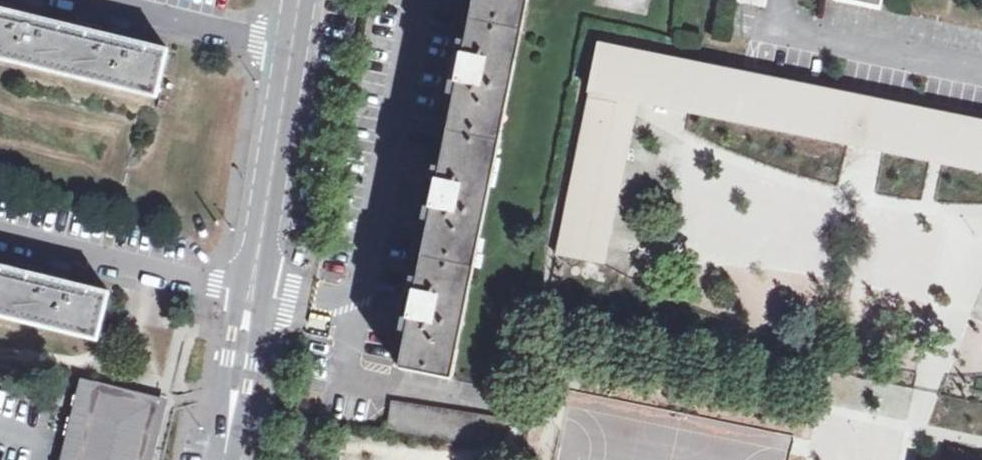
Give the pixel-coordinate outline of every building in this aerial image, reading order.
[(464,55),(457,53),(450,84),(458,86),(438,179),(431,178),(425,207),(433,208),(415,292),(408,291),(403,316),(410,318),(400,368),(446,377),(524,0),(475,0),(464,55)] [(834,1),(881,10),(883,0),(834,0),(834,1)] [(156,96),(165,51),(128,42),(131,31),(113,26),(110,37),(41,20),(44,10),(26,5),(23,16),(0,10),(0,58),(156,96)] [(601,46),(600,47),(580,146),(607,152),(618,96),(643,101),(981,170),(981,124),(601,46)] [(607,152),(580,146),(557,255),(608,266),(643,101),(618,96),(607,152)] [(98,339),(110,292),(68,282),(70,273),(61,271),(52,269),(49,278),(0,266),(0,315),(98,339)] [(158,399),(96,384),(80,380),(61,459),(143,459),(158,399)] [(392,402),(387,431),(497,447),(501,419),(392,402)] [(358,432),(347,429),(345,437),(356,439),(358,432)]
